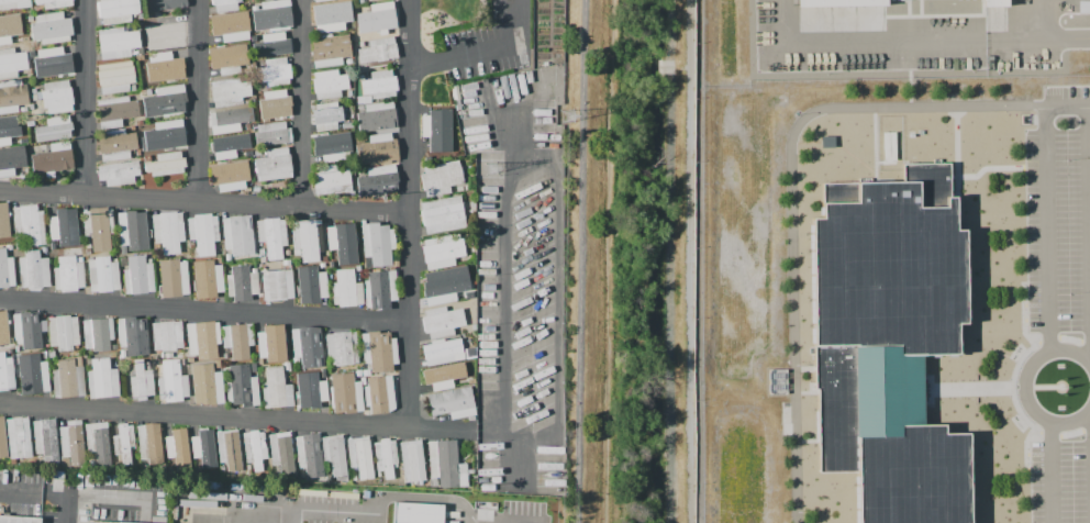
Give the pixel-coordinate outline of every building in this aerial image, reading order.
[(31,7),(0,11),(0,0),(31,0),(31,7)] [(36,5),(35,0),(71,0),(73,5),(45,9),(44,4),(36,5)] [(99,1),(99,0),(138,0),(141,13),(131,15),(132,22),(103,26),(102,19),(99,20),(97,2),(99,1)] [(146,13),(145,0),(186,0),(187,8),(146,13)] [(212,7),(211,0),(241,0),(242,2),(236,2),(237,10),(216,13),(215,7),(212,7)] [(260,2),(279,0),(289,0),(293,25),(289,25),(290,29),(269,31),(269,29),(254,30),(252,10),(262,9),(260,2)] [(922,15),(982,13),(982,6),(1007,5),(1006,0),(922,0),(922,15)] [(399,30),(372,34),(372,30),(365,31),(363,14),(372,12),(371,5),(394,2),(399,30)] [(314,7),(338,3),(340,9),(349,8),(352,22),(345,23),(346,31),(319,34),(316,26),(314,26),(313,25),(312,25),(311,13),(312,13),(311,11),(314,11),(314,7)] [(16,41),(0,43),(0,14),(23,11),(26,35),(16,36),(16,41)] [(34,15),(63,11),(64,19),(69,18),(73,35),(68,36),(69,40),(41,44),(40,38),(32,40),(30,23),(35,23),(34,15)] [(210,16),(247,11),(249,31),(248,31),(249,40),(222,43),(221,34),(212,35),(210,16)] [(182,14),(187,44),(160,48),(160,43),(146,45),(144,27),(149,26),(148,19),(182,14)] [(141,48),(130,49),(131,56),(101,60),(97,30),(125,25),(126,32),(137,31),(141,48)] [(262,57),(258,35),(286,32),(287,38),(290,37),(291,48),(288,48),(288,54),(262,57)] [(353,56),(342,58),(343,64),(314,68),(311,48),(313,48),(312,38),(348,32),(353,56)] [(360,65),(357,48),(369,47),(368,40),(393,35),(397,57),(394,58),(396,64),(371,67),(370,63),(360,65)] [(245,44),(248,66),(233,68),(234,74),(220,76),(219,69),(211,70),(209,48),(245,44)] [(48,79),(47,73),(43,74),(41,57),(49,56),(48,47),(62,45),(63,55),(69,54),(73,70),(68,70),(69,76),(48,79)] [(18,78),(0,80),(0,49),(13,47),(14,54),(25,52),(27,69),(16,70),(18,78)] [(144,81),(141,63),(149,62),(148,54),(182,49),(187,79),(162,84),(160,78),(144,81)] [(289,85),(267,88),(264,60),(285,58),(286,65),(290,65),(292,80),(288,80),(289,85)] [(97,65),(132,59),(135,82),(129,84),(130,91),(101,96),(97,65)] [(316,100),(315,93),(314,93),(312,79),(315,78),(315,73),(338,69),(338,77),(347,76),(348,89),(341,90),(342,97),(316,100)] [(396,97),(372,100),(371,96),(363,97),(360,80),(370,79),(370,73),(391,70),(392,77),(396,76),(398,91),(396,91),(396,97)] [(214,108),(210,81),(233,78),(234,92),(246,91),(248,103),(214,108)] [(19,111),(0,114),(0,82),(21,79),(21,84),(26,84),(29,105),(18,108),(19,111)] [(71,111),(47,114),(46,109),(44,109),(43,99),(38,100),(37,92),(44,91),(43,82),(67,79),(68,86),(70,86),(74,105),(70,105),(71,111)] [(145,116),(142,97),(156,96),(155,89),(182,85),(187,111),(181,111),(182,118),(164,121),(163,114),(145,116)] [(288,88),(291,111),(289,111),(290,116),(268,119),(265,91),(288,88)] [(97,100),(127,96),(129,100),(137,99),(141,116),(121,120),(121,126),(100,129),(97,100)] [(316,132),(315,124),(311,125),(310,111),(316,110),(315,103),(337,101),(337,108),(341,107),(343,121),(336,122),(337,129),(316,132)] [(360,133),(357,113),(366,112),(365,105),(393,101),(397,129),(360,133)] [(238,131),(212,134),(209,113),(251,108),(253,121),(237,123),(238,131)] [(430,108),(447,108),(447,109),(452,109),(452,140),(446,140),(446,151),(430,151),(430,138),(422,138),(422,109),(430,109),(430,108)] [(73,137),(45,141),(46,145),(32,146),(30,127),(45,125),(44,121),(70,116),(73,137)] [(18,143),(0,145),(0,119),(14,118),(14,122),(21,121),(23,138),(16,138),(18,143)] [(181,119),(186,146),(144,152),(142,136),(144,135),(143,131),(156,130),(155,123),(181,119)] [(292,142),(257,147),(255,132),(258,132),(257,125),(286,122),(287,129),(290,129),(292,142)] [(138,148),(130,149),(131,158),(101,163),(97,137),(104,136),(103,132),(124,129),(125,134),(136,132),(138,148)] [(391,164),(359,167),(356,144),(369,142),(368,136),(390,133),(391,138),(396,138),(399,160),(390,162),(391,164)] [(341,162),(318,164),(316,156),(314,157),(312,143),(314,143),(314,136),(334,134),(335,140),(342,138),(343,154),(340,154),(341,162)] [(214,162),(214,154),(211,155),(209,138),(233,135),(234,142),(251,140),(252,149),(245,151),(246,157),(214,162)] [(29,154),(51,152),(49,144),(69,142),(74,168),(54,170),(55,177),(45,178),(45,173),(32,174),(29,154)] [(259,181),(258,176),(257,176),(254,158),(268,156),(267,149),(288,146),(291,177),(259,181)] [(19,174),(0,176),(0,151),(16,148),(18,154),(25,153),(26,166),(18,168),(19,174)] [(145,173),(144,164),(157,162),(156,155),(180,152),(181,158),(183,157),(186,167),(182,167),(183,171),(151,176),(151,171),(145,173)] [(98,166),(137,160),(140,175),(133,176),(134,183),(105,187),(104,180),(99,180),(98,166)] [(464,185),(452,187),(453,192),(425,198),(421,174),(424,174),(423,168),(459,160),(464,185)] [(241,162),(244,189),(219,192),(218,186),(212,186),(210,173),(213,171),(212,165),(241,162)] [(315,197),(312,170),(320,169),(320,166),(337,164),(337,167),(349,165),(353,191),(315,197)] [(356,178),(367,177),(366,168),(394,165),(396,174),(398,173),(399,183),(397,183),(398,191),(358,197),(356,178)] [(969,434),(944,434),(944,425),(923,425),(922,358),(959,357),(958,325),(967,325),(966,227),(954,227),(953,197),(947,197),(947,165),(903,165),(903,183),(823,185),(824,222),(814,222),(818,476),(855,475),(856,522),(970,522),(969,434)] [(425,234),(419,203),(460,196),(466,226),(425,234)] [(12,243),(0,244),(0,202),(1,202),(2,204),(9,204),(12,243)] [(24,247),(22,230),(15,231),(13,207),(36,204),(36,211),(42,211),(45,245),(24,247)] [(76,207),(79,237),(74,237),(75,247),(58,248),(57,235),(51,236),(48,210),(76,207)] [(92,251),(91,240),(85,240),(82,212),(88,211),(88,209),(108,208),(108,210),(111,210),(113,234),(110,235),(111,249),(92,251)] [(148,251),(129,252),(129,245),(121,245),(118,213),(145,211),(148,251)] [(182,212),(185,240),(179,241),(180,253),(162,255),(160,243),(155,244),(153,215),(159,214),(159,212),(176,211),(176,213),(182,212)] [(214,256),(198,257),(196,240),(190,241),(188,218),(193,218),(193,214),(211,213),(211,215),(216,215),(219,241),(213,241),(214,256)] [(249,215),(253,255),(232,257),(231,249),(224,251),(221,218),(249,215)] [(268,259),(266,242),(258,243),(256,221),(283,218),(287,246),(282,246),(283,258),(268,259)] [(321,219),(324,252),(319,253),(320,262),(302,263),(301,249),(299,249),(294,249),(292,221),(321,219)] [(337,265),(336,258),(329,258),(325,225),(351,223),(352,225),(355,224),(357,247),(353,247),(355,264),(337,265)] [(362,224),(378,223),(378,225),(387,224),(388,229),(393,229),(396,249),(389,249),(391,266),(370,268),(369,257),(365,257),(362,224)] [(466,257),(454,259),(455,265),(426,270),(422,246),(424,246),(423,240),(459,233),(460,238),(463,238),(466,257)] [(15,287),(0,289),(0,248),(5,247),(7,258),(12,257),(15,287)] [(49,287),(42,288),(43,289),(26,290),(26,289),(21,289),(18,258),(25,257),(24,252),(38,251),(40,257),(47,257),(49,287)] [(57,256),(74,255),(75,263),(84,262),(86,288),(77,289),(78,291),(60,293),(60,290),(54,290),(53,269),(58,268),(57,256)] [(154,292),(125,294),(123,269),(127,269),(126,257),(145,255),(145,265),(151,264),(154,292)] [(120,289),(90,292),(88,259),(94,258),(94,257),(109,256),(109,263),(118,262),(120,289)] [(187,260),(190,294),(163,298),(159,260),(179,258),(179,262),(187,260)] [(224,297),(192,300),(190,285),(191,283),(190,275),(192,275),(191,262),(213,259),(214,268),(222,267),(224,297)] [(303,266),(318,265),(319,274),(325,274),(327,302),(307,304),(303,266)] [(248,266),(249,272),(257,272),(259,293),(252,294),(252,301),(234,302),(233,296),(229,297),(226,276),(231,276),(231,267),(248,266)] [(363,304),(356,304),(356,307),(338,308),(338,307),(334,307),(332,283),(337,282),(335,269),(353,267),(355,283),(362,283),(363,304)] [(294,298),(266,300),(264,275),(267,275),(267,271),(292,269),(294,298)] [(396,269),(398,300),(390,301),(391,310),(378,311),(377,308),(367,309),(364,280),(368,280),(368,272),(372,271),(372,270),(381,270),(381,271),(396,269)] [(426,305),(422,281),(424,281),(423,276),(444,271),(445,277),(463,274),(466,290),(452,293),(453,301),(426,305)] [(429,341),(427,333),(424,334),(421,316),(424,315),(423,311),(445,307),(446,312),(461,309),(465,326),(454,329),(455,335),(429,341)] [(9,344),(0,345),(0,310),(5,310),(9,344)] [(38,310),(42,349),(23,350),(22,344),(14,344),(12,314),(20,314),(20,311),(38,310)] [(76,318),(78,344),(73,344),(73,349),(57,350),(57,346),(51,346),(47,319),(55,318),(55,315),(69,314),(69,318),(76,318)] [(147,318),(151,355),(127,357),(127,347),(120,347),(118,319),(124,319),(124,316),(136,315),(136,319),(147,318)] [(92,354),(92,349),(85,349),(82,320),(112,316),(114,340),(110,340),(111,352),(92,354)] [(154,350),(152,323),(174,321),(175,323),(182,322),(185,348),(176,348),(176,349),(160,352),(160,350),(154,350)] [(219,322),(221,344),(216,344),(218,358),(197,360),(197,355),(189,355),(186,323),(214,321),(214,322),(219,322)] [(232,361),(231,348),(223,348),(222,326),(251,324),(253,345),(248,346),(251,359),(232,361)] [(287,329),(289,352),(279,353),(280,359),(266,360),(266,359),(258,360),(256,331),(263,331),(263,327),(277,325),(277,330),(287,329)] [(302,368),(301,357),(293,358),(291,330),(319,327),(323,366),(302,368)] [(356,332),(359,363),(354,364),(354,365),(335,366),(335,365),(329,366),(325,334),(332,334),(332,333),(352,331),(352,333),(356,332)] [(390,332),(390,337),(396,337),(398,364),(393,365),(393,372),(371,374),(370,359),(364,360),(360,332),(379,331),(380,333),(390,332)] [(455,359),(425,366),(422,346),(432,344),(432,342),(441,340),(442,343),(460,338),(464,352),(454,354),(455,359)] [(15,389),(0,390),(0,352),(4,352),(4,358),(12,357),(15,389)] [(38,354),(41,376),(48,376),(49,391),(43,391),(43,394),(27,396),(25,364),(30,363),(29,355),(38,354)] [(56,360),(74,358),(75,367),(77,366),(76,357),(81,356),(85,396),(54,398),(52,370),(57,370),(56,360)] [(119,396),(91,399),(88,371),(92,371),(91,360),(108,358),(109,370),(116,370),(119,396)] [(134,360),(142,359),(143,371),(154,370),(156,396),(145,397),(146,400),(138,401),(137,399),(133,399),(131,377),(136,377),(134,360)] [(183,401),(166,402),(165,400),(158,401),(156,378),(163,378),(162,360),(179,359),(181,377),(188,376),(190,398),(183,398),(183,401)] [(199,363),(213,361),(214,379),(221,379),(223,402),(197,404),(194,377),(200,377),(199,363)] [(424,394),(420,369),(455,363),(456,366),(457,371),(459,370),(460,378),(458,378),(460,387),(424,394)] [(259,405),(233,408),(232,402),(226,402),(225,382),(230,381),(229,366),(249,365),(251,376),(257,376),(259,405)] [(266,367),(282,365),(285,385),(291,385),(293,405),(265,408),(263,385),(267,385),(266,367)] [(329,407),(305,409),(304,408),(299,408),(298,386),(303,386),(302,372),(319,371),(320,378),(325,378),(329,407)] [(331,374),(354,371),(354,382),(359,381),(363,411),(334,414),(334,409),(331,409),(330,387),(332,387),(331,374)] [(391,375),(394,409),(388,413),(371,415),(370,405),(366,407),(364,387),(368,386),(368,377),(391,375)] [(427,396),(470,387),(476,415),(452,421),(449,412),(432,416),(427,396)] [(27,418),(31,457),(10,459),(5,419),(13,419),(12,418),(22,416),(22,418),(27,418)] [(59,464),(43,465),(42,454),(36,455),(33,422),(40,421),(40,420),(55,419),(59,464)] [(81,420),(81,425),(84,424),(85,432),(82,432),(86,465),(70,467),(69,457),(62,457),(58,427),(66,426),(67,426),(66,421),(81,420)] [(110,466),(90,468),(86,424),(107,422),(110,466)] [(133,424),(135,446),(129,447),(131,465),(122,466),(121,454),(115,455),(113,435),(119,434),(118,423),(126,422),(127,425),(133,424)] [(164,464),(148,465),(147,461),(141,461),(136,426),(158,423),(164,464)] [(185,426),(189,463),(176,464),(176,458),(167,459),(163,429),(185,426)] [(208,468),(201,469),(200,463),(194,464),(190,430),(211,426),(213,450),(207,452),(208,468)] [(236,430),(242,469),(227,471),(226,464),(220,465),(215,432),(236,430)] [(262,459),(263,471),(254,472),(253,463),(246,463),(245,463),(243,433),(249,433),(249,431),(258,430),(258,432),(258,433),(264,432),(265,447),(266,447),(267,455),(268,455),(268,458),(266,459),(262,459)] [(289,431),(294,471),(282,472),(281,466),(272,467),(269,434),(289,431)] [(294,437),(318,435),(323,477),(305,479),(304,467),(298,468),(294,437)] [(346,475),(332,477),(330,463),(324,463),(322,438),(342,436),(346,475)] [(368,436),(374,482),(359,483),(357,468),(349,468),(346,439),(368,436)] [(394,480),(385,481),(383,471),(377,471),(374,443),(380,443),(380,439),(389,438),(390,442),(393,441),(397,467),(393,467),(394,480)] [(421,438),(425,481),(404,483),(400,441),(421,438)] [(456,439),(458,463),(466,463),(467,487),(440,489),(438,479),(431,479),(429,442),(456,439)] [(443,504),(442,522),(392,522),(393,501),(443,504)] [(0,515),(0,522),(38,522),(39,516),(0,515)]
